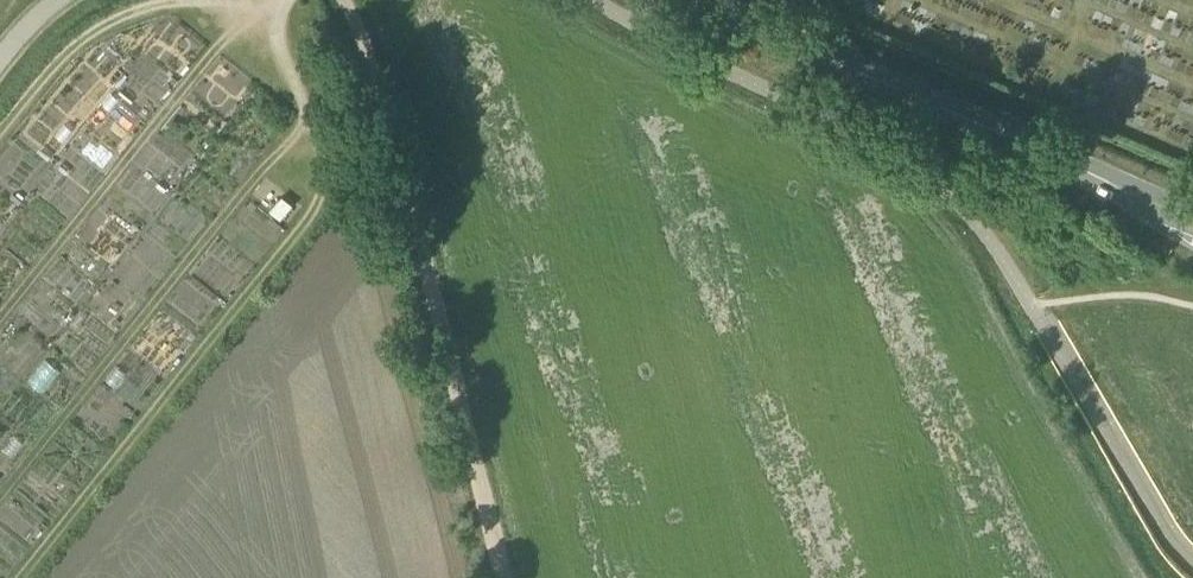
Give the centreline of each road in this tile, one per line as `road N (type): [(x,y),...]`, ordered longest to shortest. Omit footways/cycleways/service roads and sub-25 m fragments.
road 1 (track): [(504,577),(412,191),(345,0)]
road 2 (tertiary): [(1192,224),(709,0)]

